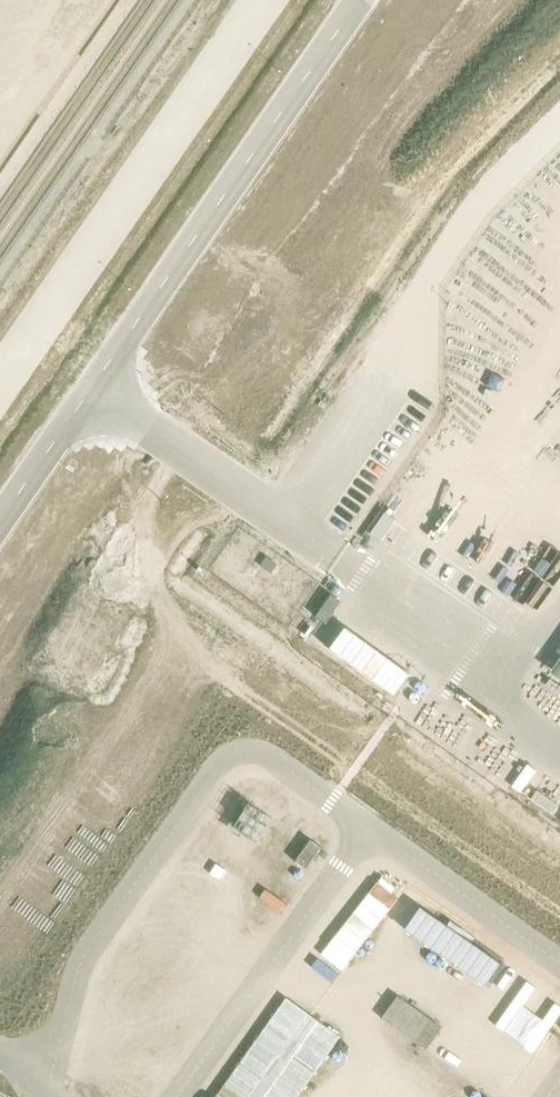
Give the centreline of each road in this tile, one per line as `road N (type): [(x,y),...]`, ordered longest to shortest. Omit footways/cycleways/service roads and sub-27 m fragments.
road 1 (unclassified): [(0,519),(359,0)]

